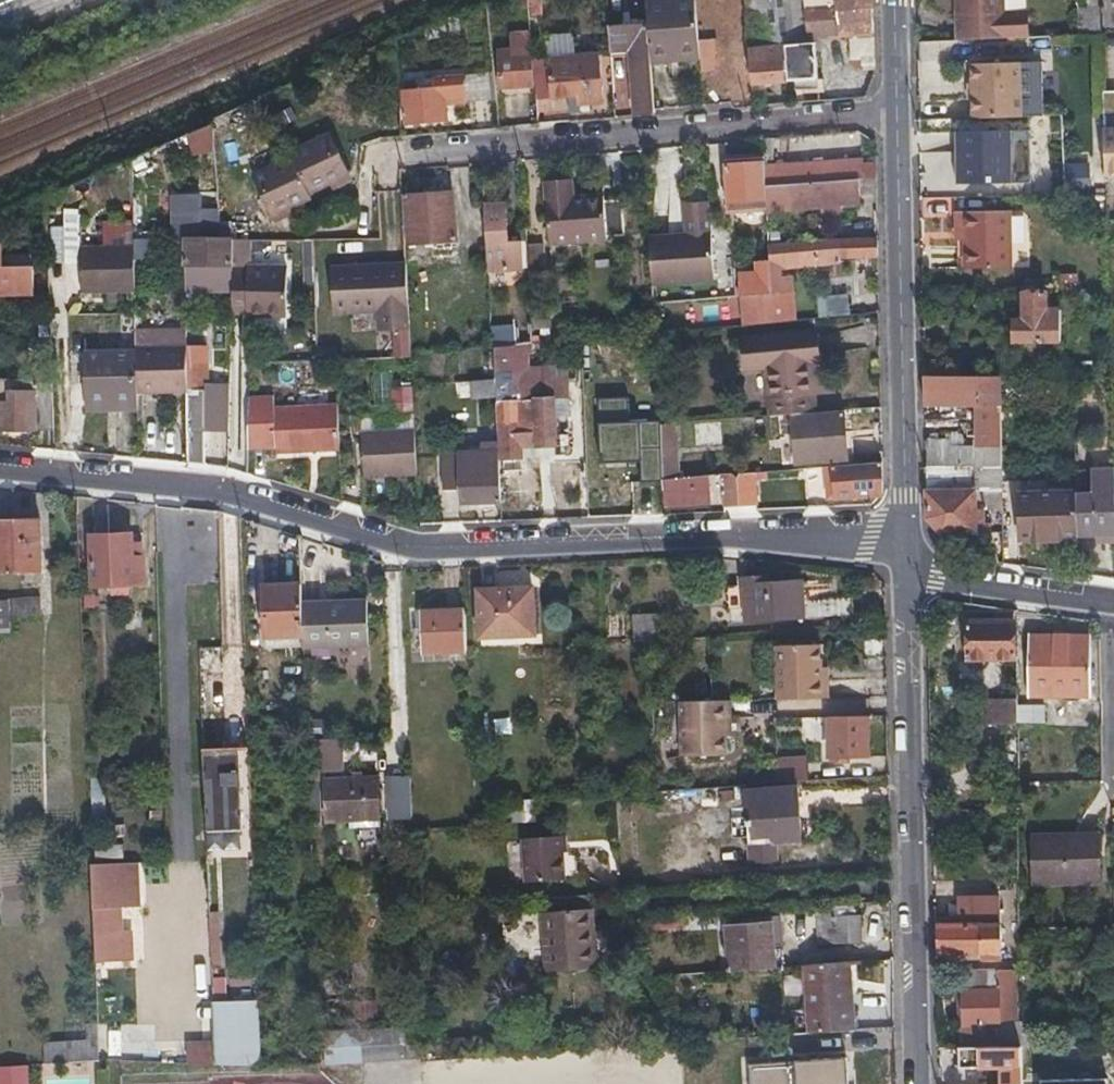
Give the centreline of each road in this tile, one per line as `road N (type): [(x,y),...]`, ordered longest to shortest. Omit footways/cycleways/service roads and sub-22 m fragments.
road 1 (residential): [(907,560),(862,543),(414,548),(252,494),(0,468)]
road 2 (residential): [(907,560),(921,1083)]
road 3 (residential): [(408,153),(900,111)]
road 4 (residential): [(900,111),(907,560)]
road 5 (residential): [(907,560),(942,579),(1113,602)]

